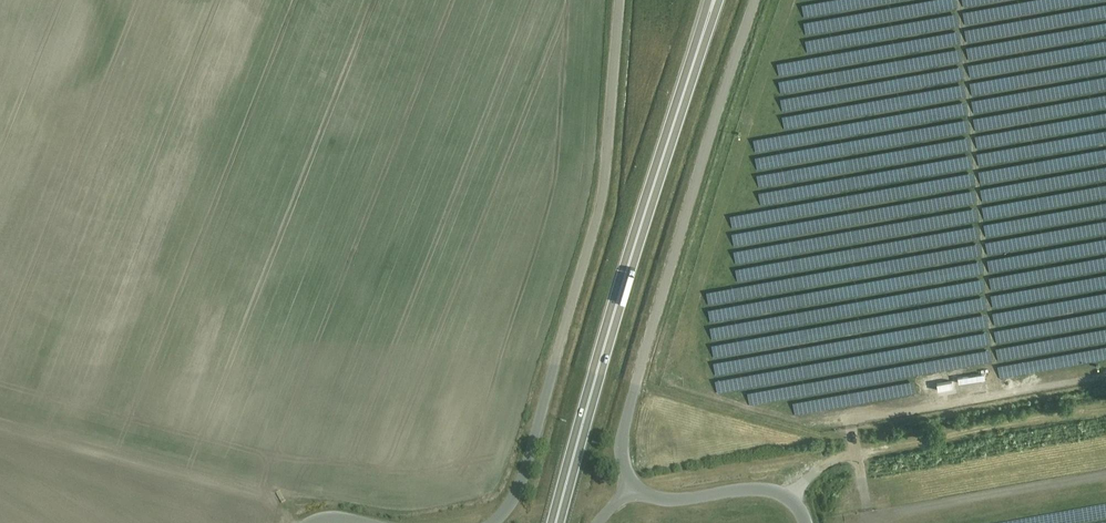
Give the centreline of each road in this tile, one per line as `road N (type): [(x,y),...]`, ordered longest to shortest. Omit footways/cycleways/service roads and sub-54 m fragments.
road 1 (trunk): [(556,522),(714,0)]
road 2 (unclassified): [(619,0),(601,201),(521,484),(492,522)]
road 3 (unclassified): [(628,488),(623,431),(756,0)]
road 4 (track): [(790,499),(833,458),(1105,408)]
road 5 (track): [(290,522),(276,502),(0,427)]
road 6 (unclassified): [(805,522),(790,499),(771,489),(669,500),(628,488)]

